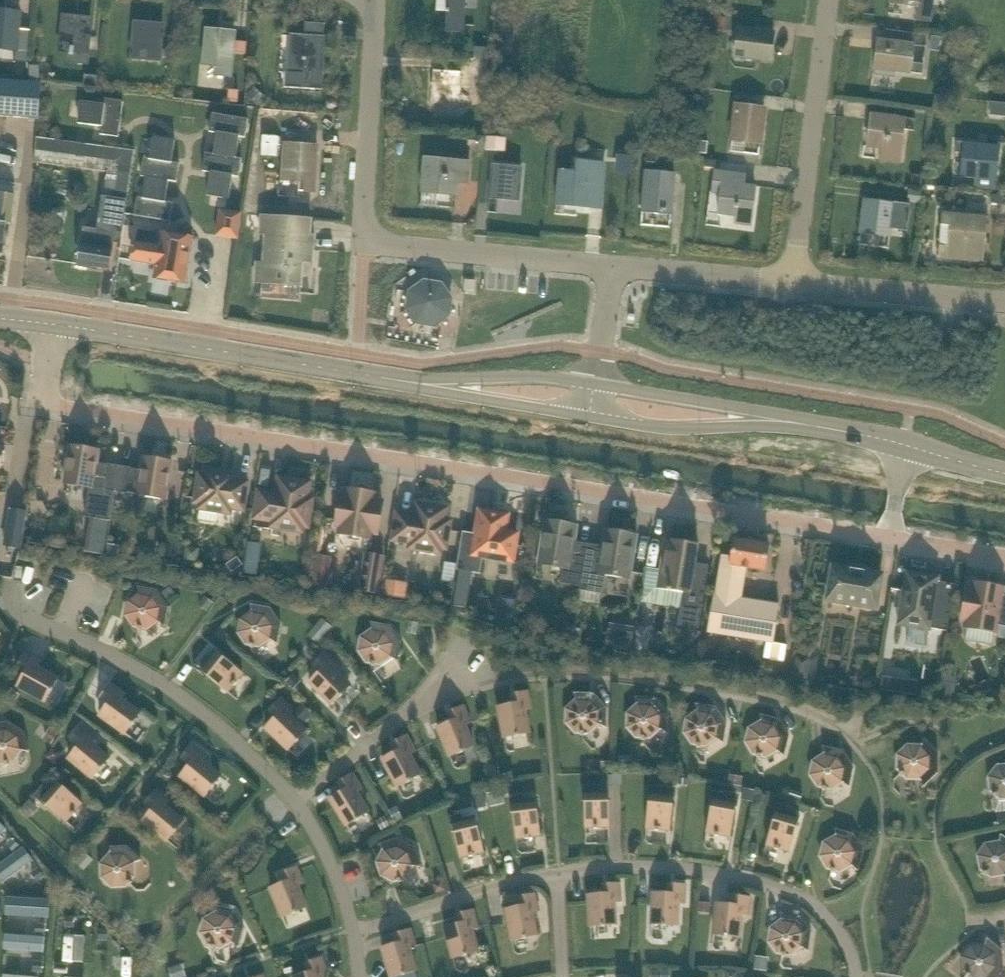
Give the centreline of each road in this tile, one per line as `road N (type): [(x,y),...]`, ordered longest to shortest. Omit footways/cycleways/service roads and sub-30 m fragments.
road 1 (residential): [(50,327),(42,405),(886,538)]
road 2 (residential): [(608,265),(363,246),(369,0)]
road 3 (tertiary): [(374,376),(50,327)]
road 4 (residential): [(794,280),(829,0)]
road 5 (tertiary): [(589,417),(661,428),(844,431)]
road 6 (tertiary): [(844,431),(594,383)]
road 7 (tertiary): [(594,383),(374,376)]
road 8 (tertiary): [(374,376),(589,417)]
road 9 (residential): [(1004,304),(794,280)]
road 10 (residential): [(794,280),(608,265)]
road 11 (residential): [(886,538),(1004,558)]

